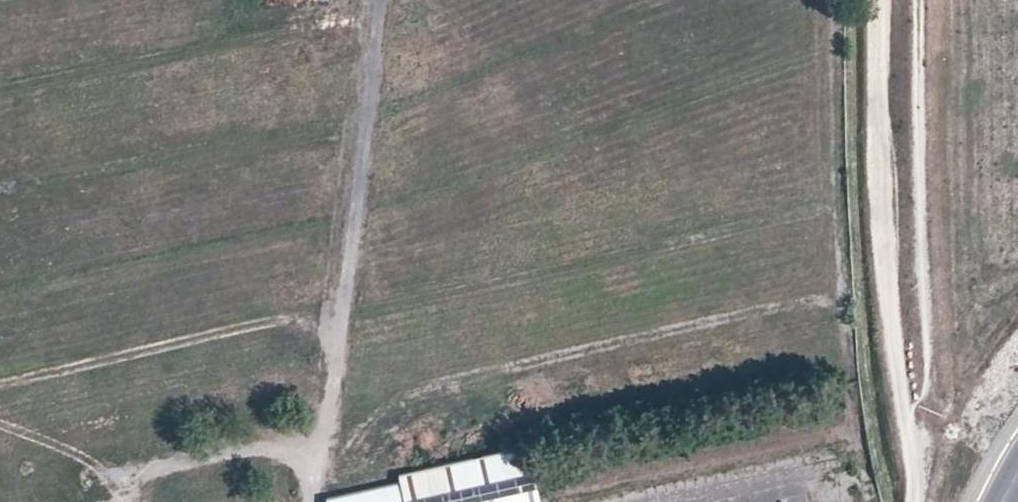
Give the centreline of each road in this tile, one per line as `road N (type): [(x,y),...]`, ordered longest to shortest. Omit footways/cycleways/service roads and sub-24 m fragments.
road 1 (track): [(0,382),(281,319),(340,335)]

